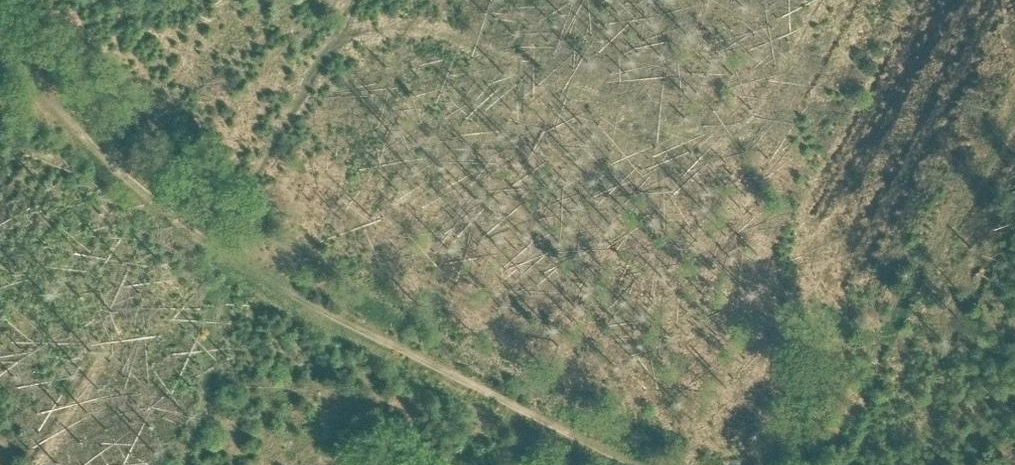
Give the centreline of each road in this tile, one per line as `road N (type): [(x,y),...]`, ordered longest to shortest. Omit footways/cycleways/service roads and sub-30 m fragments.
road 1 (track): [(222,254),(631,464)]
road 2 (track): [(0,54),(193,237),(222,254)]
road 3 (track): [(222,254),(221,241),(331,46)]

